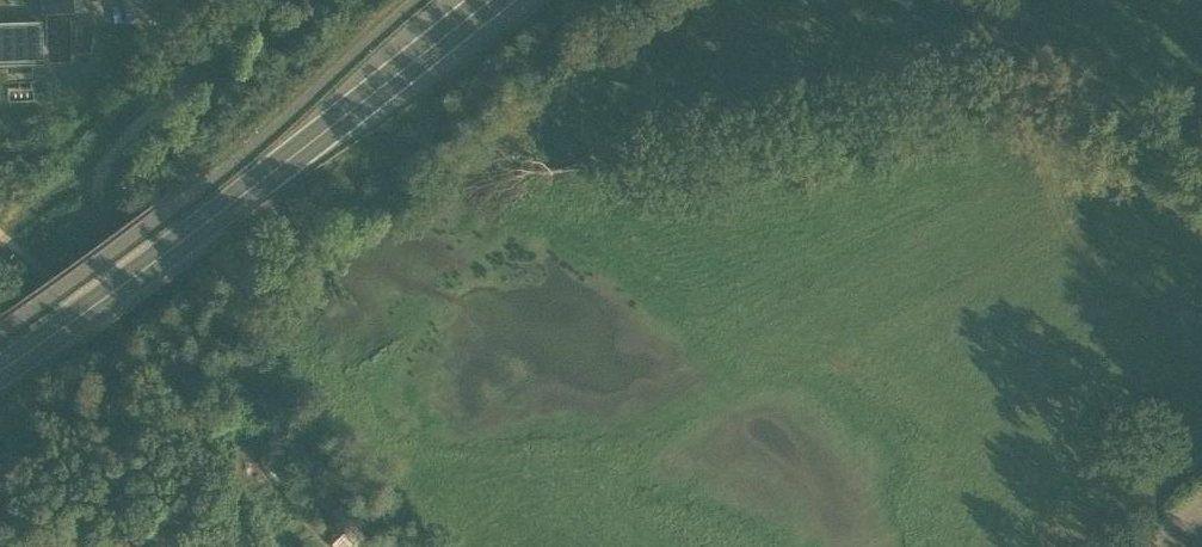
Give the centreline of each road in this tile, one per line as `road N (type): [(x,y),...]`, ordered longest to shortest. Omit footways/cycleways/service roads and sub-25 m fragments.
road 1 (secondary): [(492,0),(198,231),(0,373)]
road 2 (track): [(255,546),(192,396),(0,241)]

